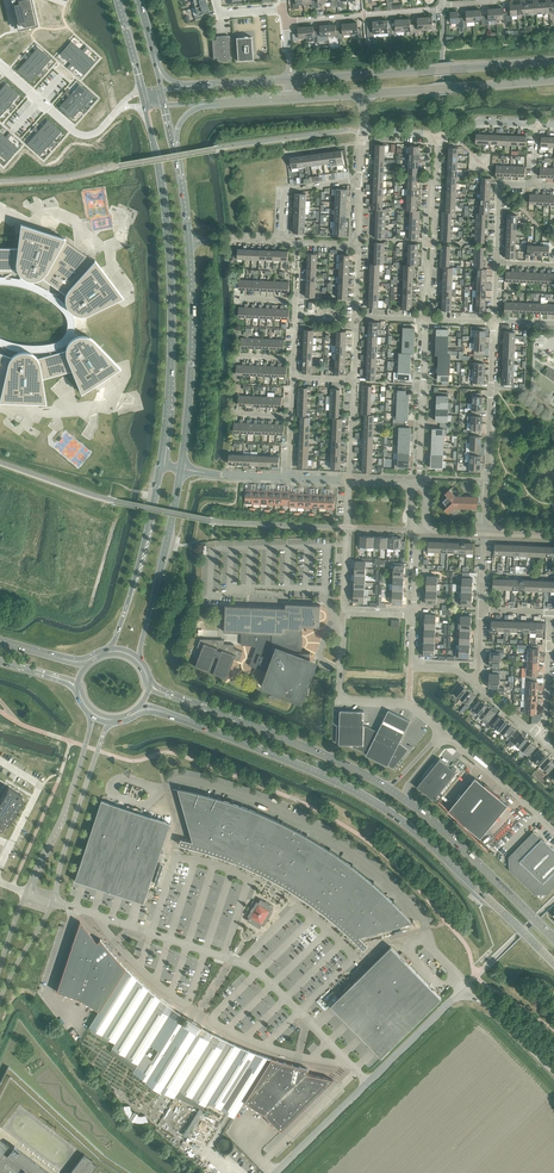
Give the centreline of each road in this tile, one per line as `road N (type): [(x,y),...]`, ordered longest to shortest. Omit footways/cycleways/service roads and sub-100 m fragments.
road 1 (secondary): [(164,713),(321,776),(390,813),(553,965)]
road 2 (secondary): [(145,106),(171,288),(162,466)]
road 3 (unclassified): [(423,940),(424,922),(399,893),(316,829),(188,780),(152,790)]
road 4 (secondary): [(553,61),(292,79)]
road 5 (secondary): [(387,787),(286,736),(174,696)]
road 6 (secondary): [(181,470),(192,331),(189,241)]
road 7 (residential): [(484,534),(493,322)]
road 8 (residential): [(258,973),(214,1014),(218,1027),(264,1047),(347,1062)]
road 9 (residential): [(413,615),(345,613),(349,480)]
road 10 (secondary): [(553,936),(407,801)]
road 11 (secondary): [(138,658),(181,470)]
road 12 (secondary): [(364,93),(553,80)]
road 13 (secondary): [(162,466),(110,648)]
road 14 (unclassified): [(53,901),(110,722)]
road 15 (unclassified): [(92,717),(28,892)]
road 16 (residential): [(430,319),(437,135)]
road 17 (residential): [(430,135),(423,319)]
road 18 (unclassified): [(441,731),(409,704),(344,700),(341,626)]
road 19 (residential): [(104,918),(134,963),(185,1005),(206,951)]
road 20 (residential): [(419,482),(426,319)]
road 21 (residential): [(122,106),(98,132),(80,134),(0,65)]
road 22 (residential): [(285,22),(442,7)]
road 23 (unclassified): [(553,830),(449,737)]
road 24 (tertiary): [(368,1083),(467,985)]
road 25 (tertiary): [(275,1172),(368,1083)]
road 26 (residential): [(282,240),(283,191),(361,179)]
road 27 (residential): [(347,1062),(258,973)]
road 28 (tertiary): [(467,985),(553,1072)]

